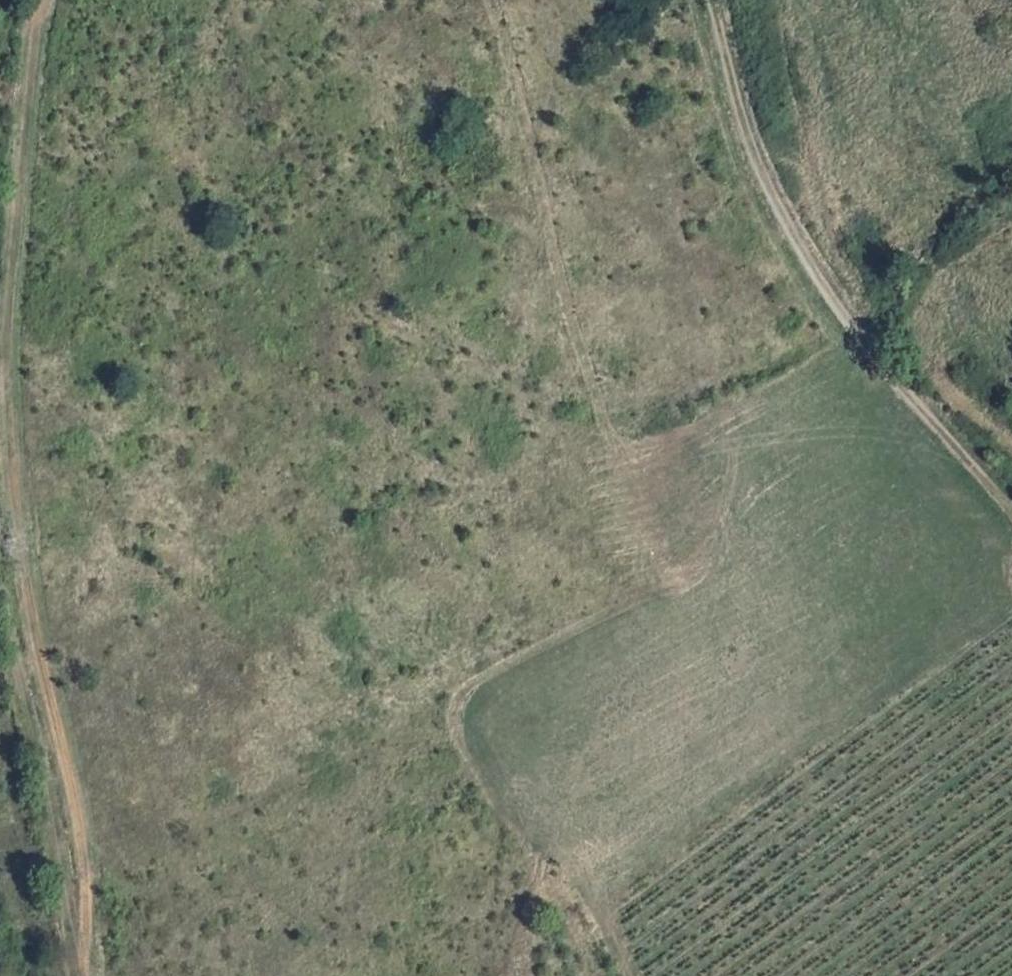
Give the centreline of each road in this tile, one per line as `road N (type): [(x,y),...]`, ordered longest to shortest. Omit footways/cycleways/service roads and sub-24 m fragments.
road 1 (track): [(37,0),(12,222),(5,427),(89,975)]
road 2 (track): [(1011,507),(831,295),(747,135),(712,0)]

